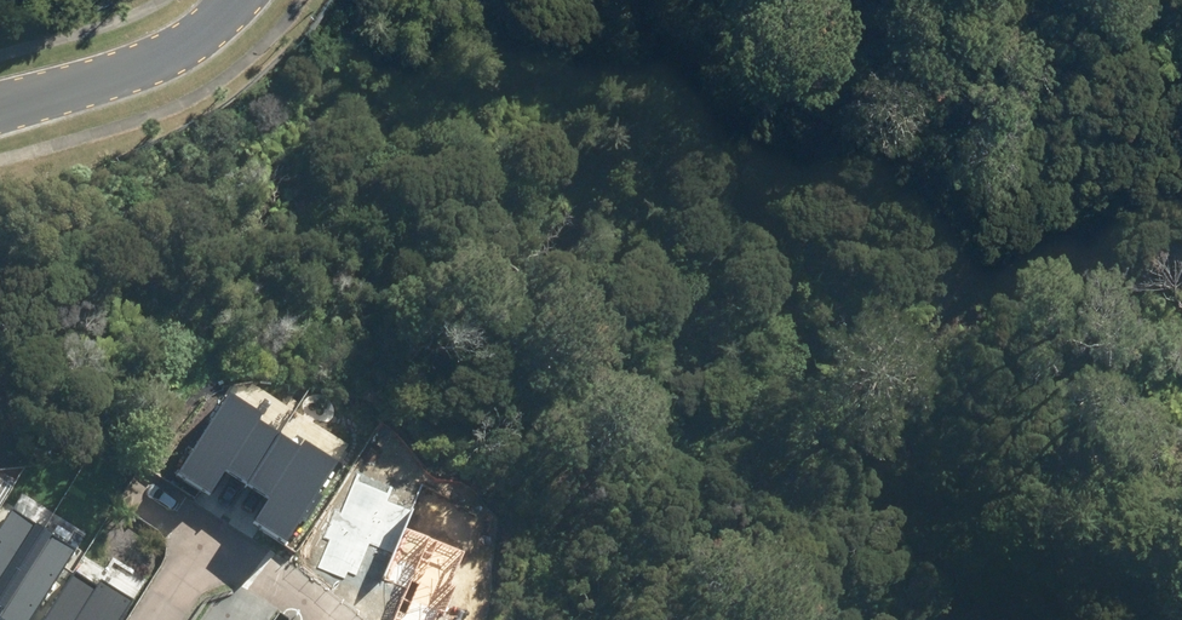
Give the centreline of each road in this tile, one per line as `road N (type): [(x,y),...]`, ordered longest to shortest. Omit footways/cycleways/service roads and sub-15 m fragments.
road 1 (track): [(954,619),(942,588),(967,501),(1032,352),(1006,274),(927,128),(816,56),(770,0)]
road 2 (track): [(586,0),(615,80),(613,254),(548,376),(435,411)]
road 3 (residential): [(235,0),(173,50),(0,108)]
road 4 (residential): [(211,545),(315,619)]

